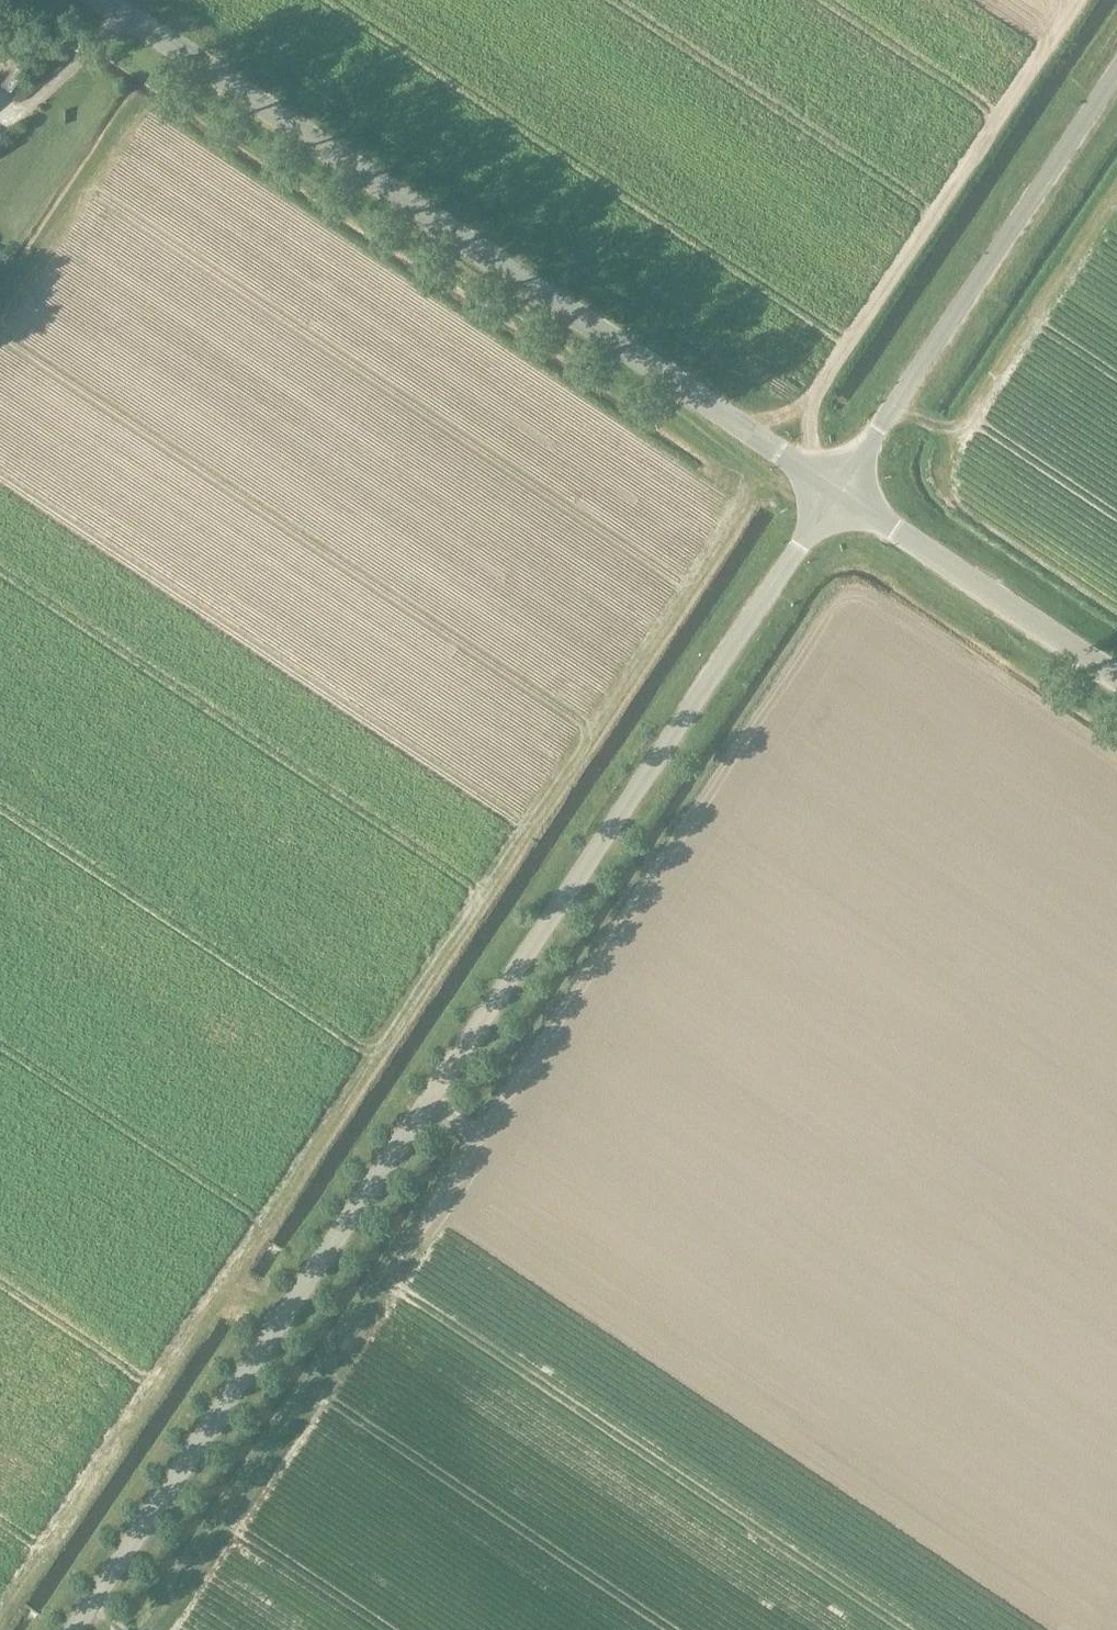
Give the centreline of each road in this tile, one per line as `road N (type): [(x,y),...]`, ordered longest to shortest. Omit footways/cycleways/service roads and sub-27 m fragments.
road 1 (unclassified): [(74,1629),(838,490)]
road 2 (secondary): [(838,490),(103,0)]
road 3 (tertiary): [(838,490),(1116,71)]
road 4 (secondary): [(1116,679),(838,490)]

